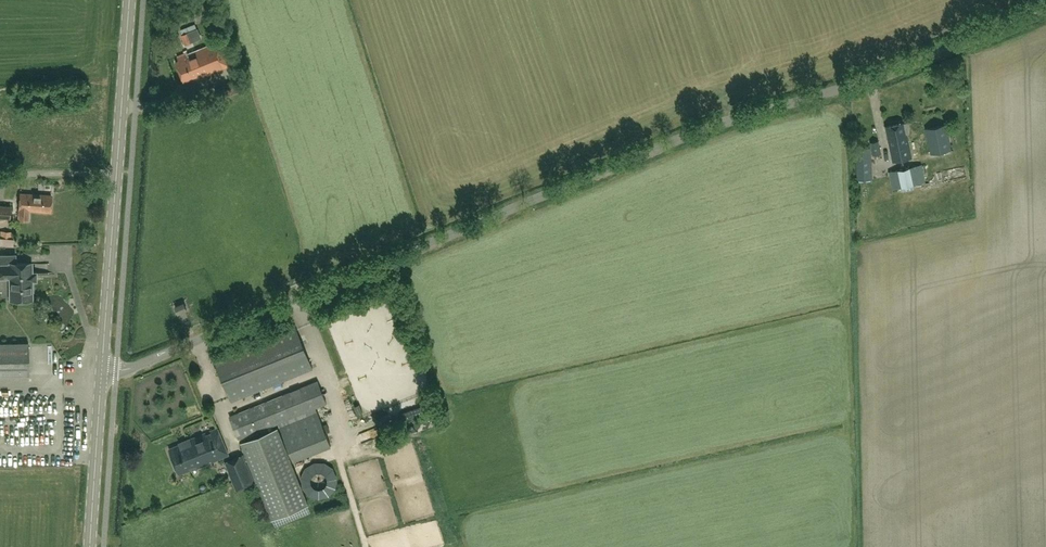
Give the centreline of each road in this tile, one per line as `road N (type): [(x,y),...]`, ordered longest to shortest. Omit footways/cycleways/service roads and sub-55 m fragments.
road 1 (residential): [(104,370),(133,370),(700,132),(829,93),(1045,4)]
road 2 (tertiary): [(104,370),(130,0)]
road 3 (tertiary): [(91,546),(104,370)]

